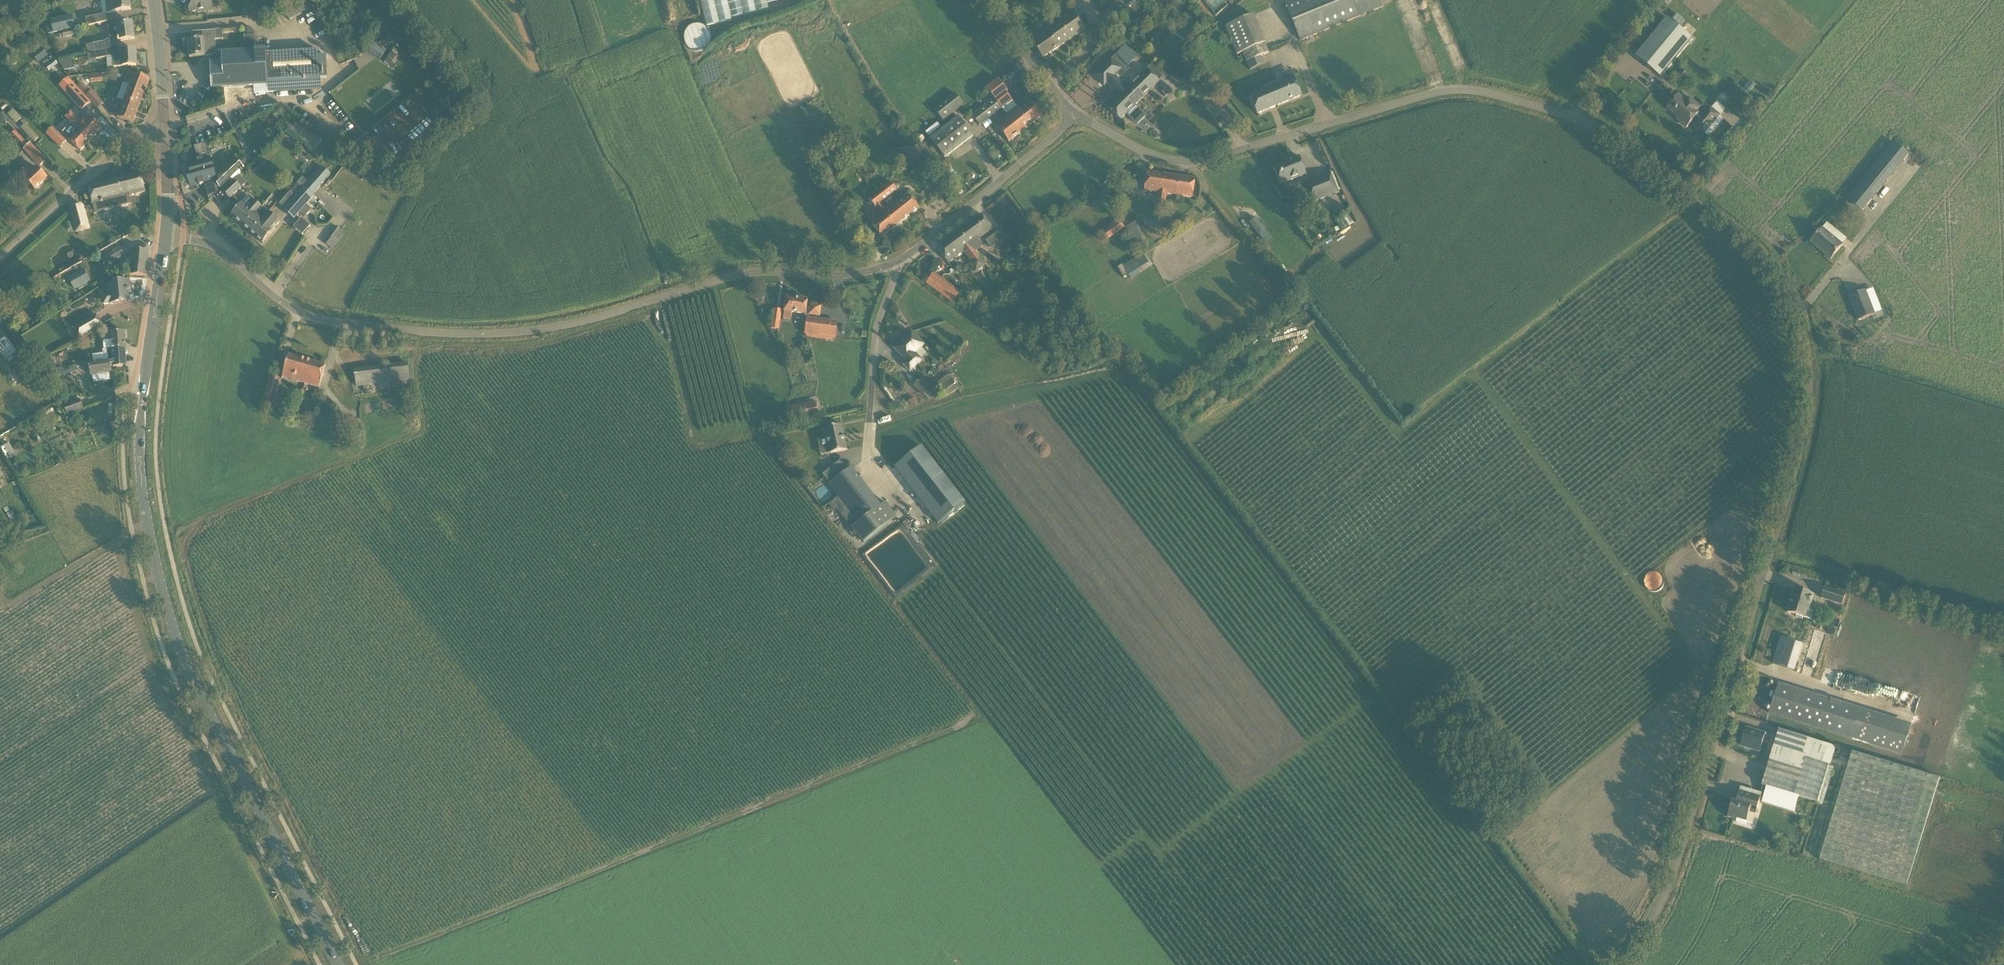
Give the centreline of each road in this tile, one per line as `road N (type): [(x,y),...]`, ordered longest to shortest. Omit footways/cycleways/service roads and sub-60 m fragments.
road 1 (unclassified): [(1615,964),(1652,930),(1680,876),(1804,464),(1817,384),(1790,284),(1670,177),(1590,124),(1519,96),(1434,96),(1223,154),(1139,146),(1077,115)]
road 2 (unclassified): [(166,238),(215,246),(310,317),(431,332),(534,330),(734,274),(882,268),(918,248),(1077,115)]
road 3 (tertiary): [(340,964),(188,667),(151,542),(140,449),(166,238)]
road 4 (unclassified): [(0,255),(134,138),(164,134)]
road 5 (unclassified): [(1077,115),(989,0)]
road 6 (tertiary): [(164,134),(154,0)]

